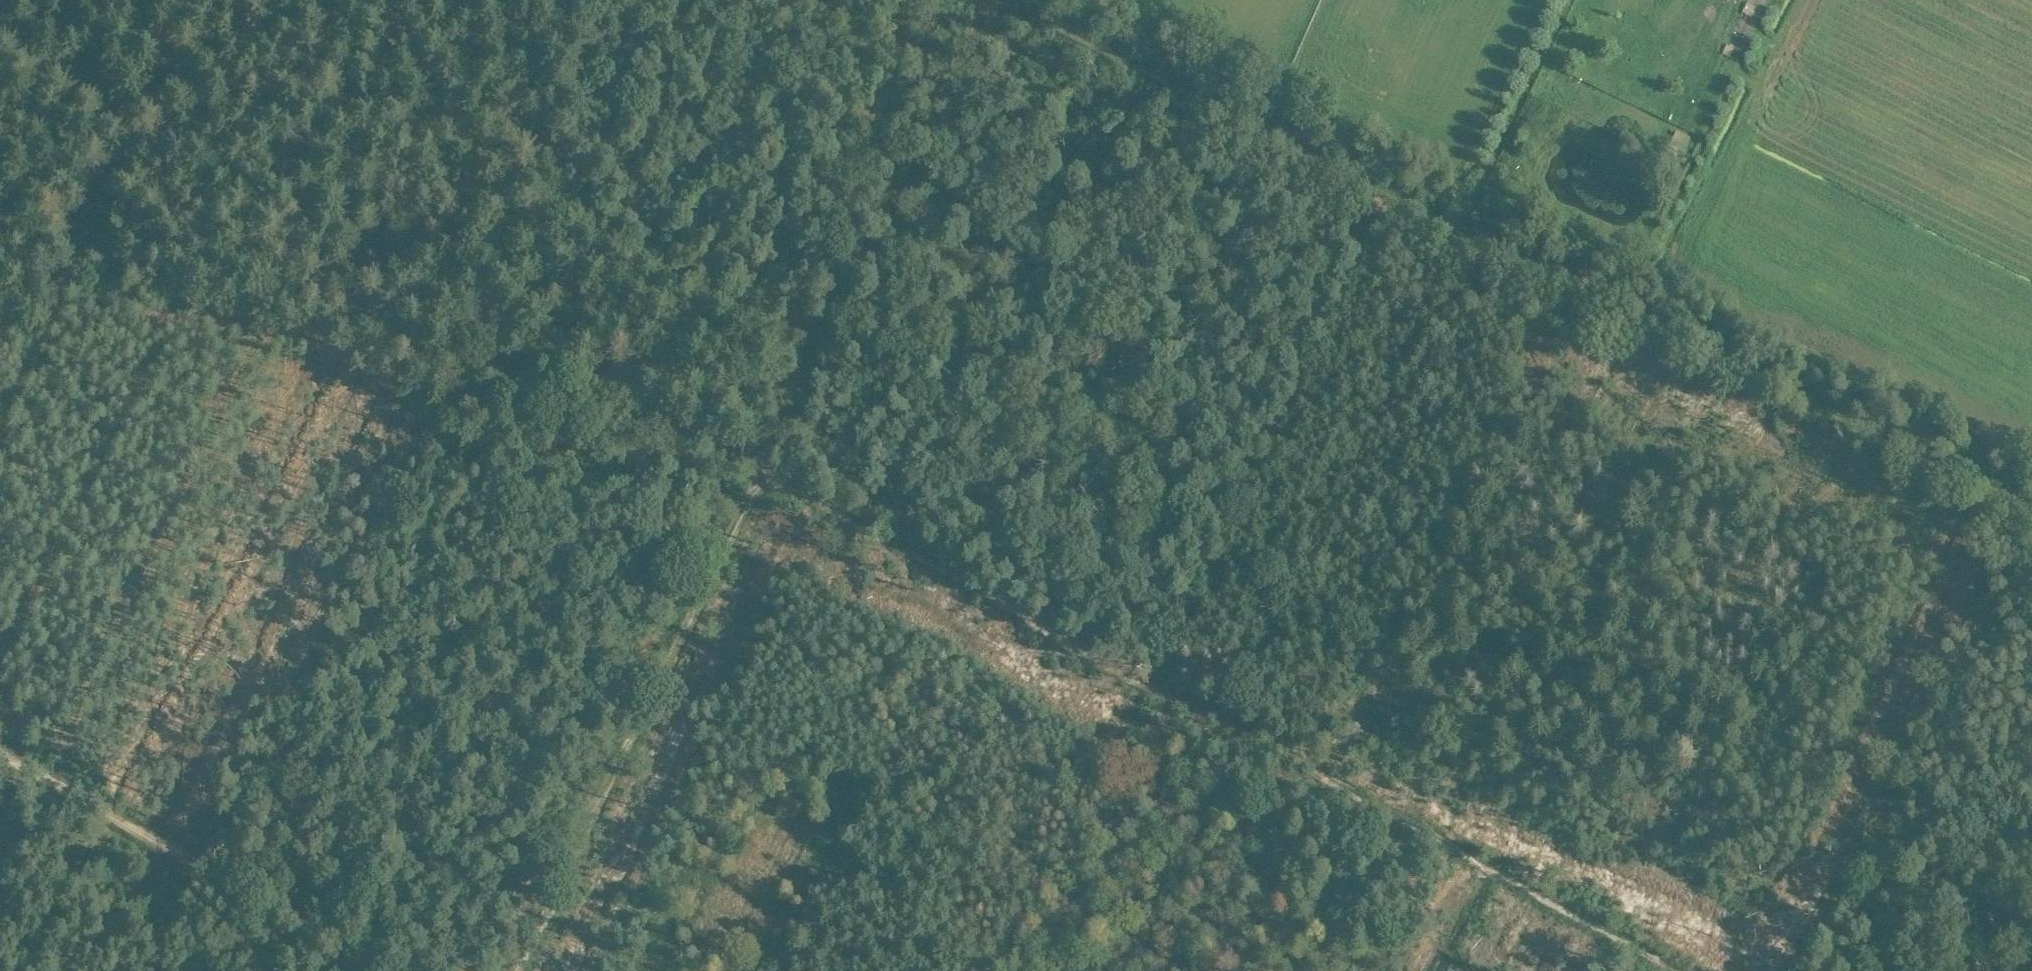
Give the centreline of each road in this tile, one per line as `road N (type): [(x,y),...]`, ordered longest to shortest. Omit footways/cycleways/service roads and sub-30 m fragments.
road 1 (track): [(515,970),(984,0)]
road 2 (track): [(2031,510),(1294,140)]
road 3 (track): [(1010,0),(1294,140)]

